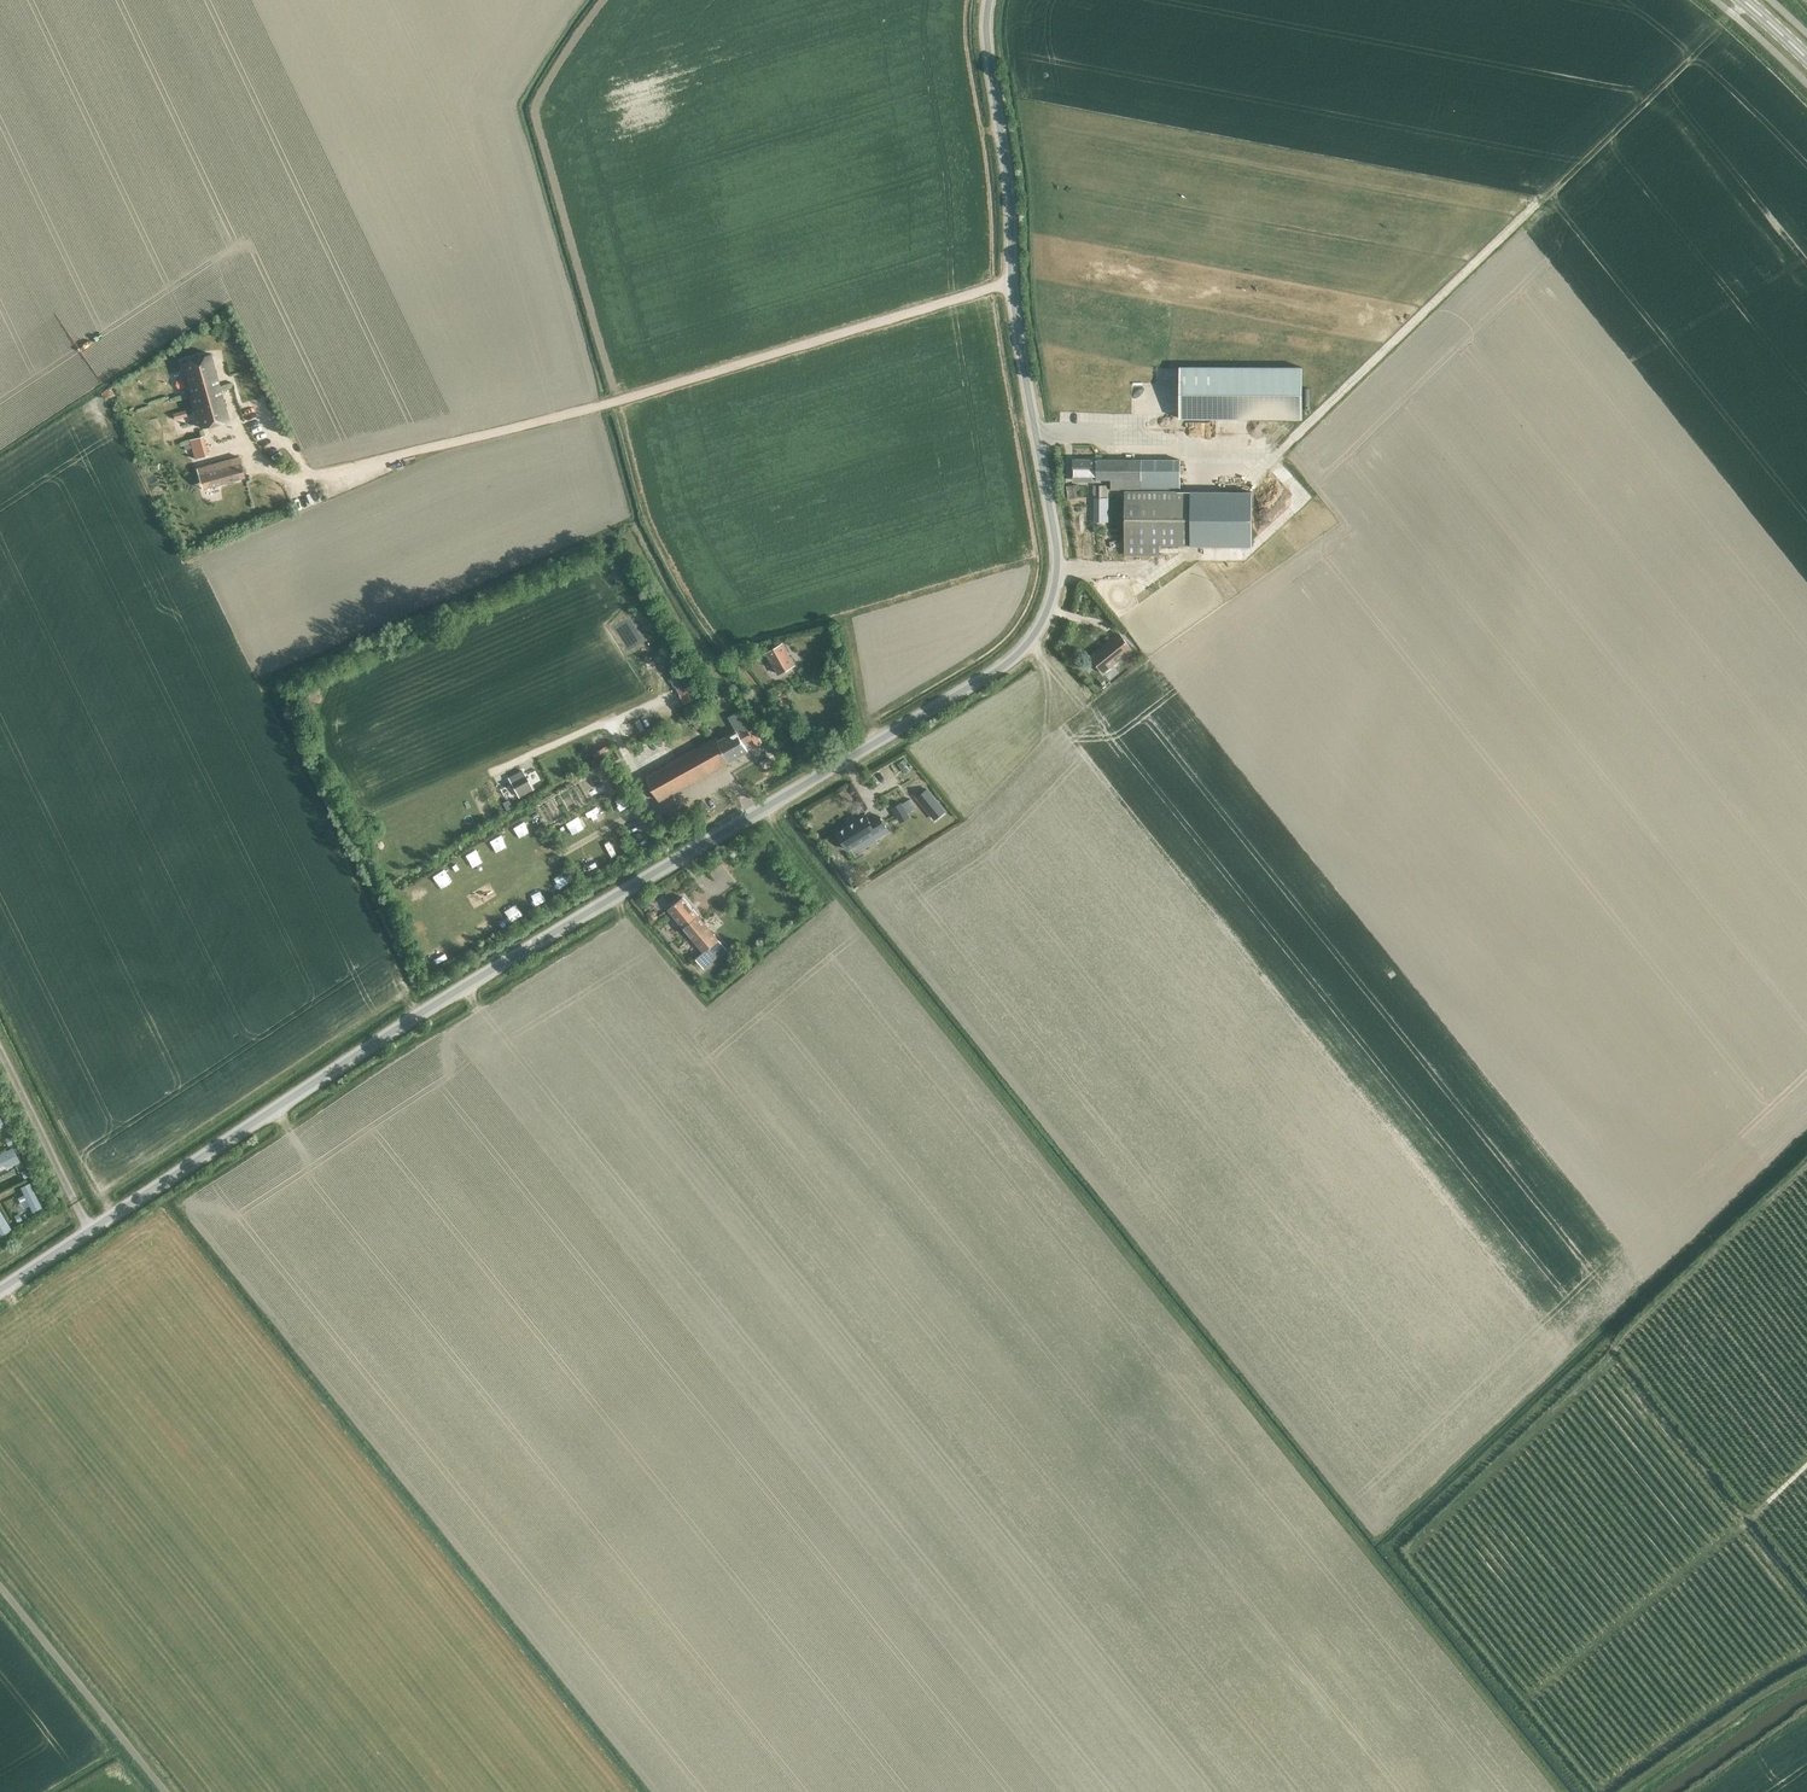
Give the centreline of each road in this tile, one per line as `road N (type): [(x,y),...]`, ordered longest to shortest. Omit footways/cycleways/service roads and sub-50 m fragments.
road 1 (unclassified): [(0,1290),(467,985),(973,684),(1036,633),(1052,600),(1057,558),(1011,284),(989,0)]

